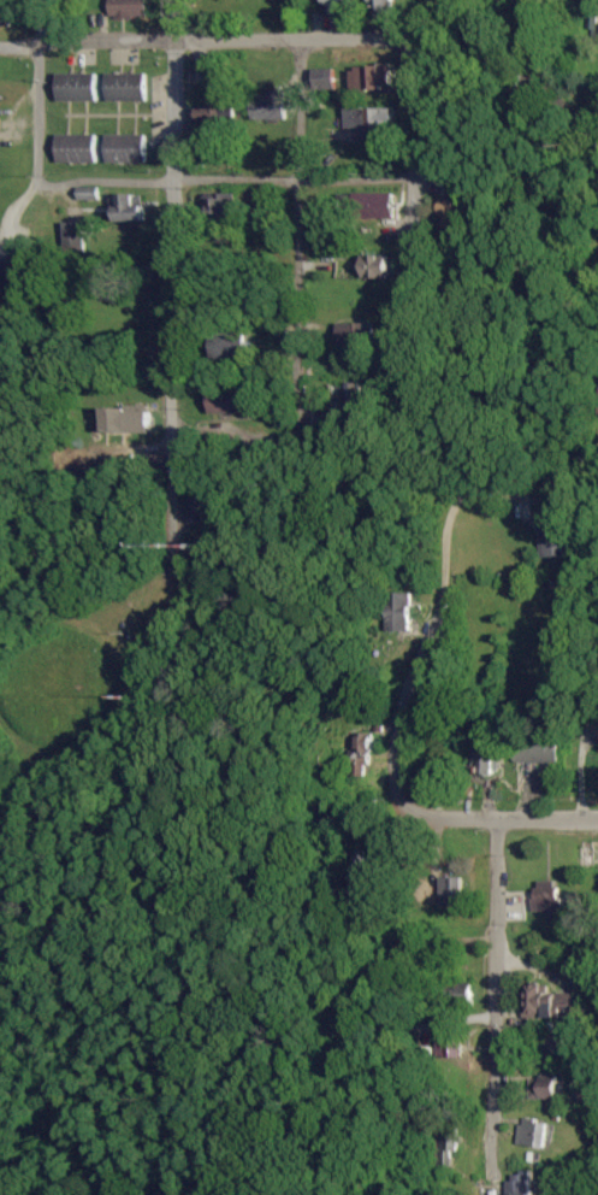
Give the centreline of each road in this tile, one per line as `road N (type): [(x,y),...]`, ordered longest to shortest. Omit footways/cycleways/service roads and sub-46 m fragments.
road 1 (residential): [(168,429),(171,0)]
road 2 (residential): [(0,45),(410,39)]
road 3 (residential): [(426,816),(399,802),(396,784),(407,705),(444,607),(450,506),(479,481)]
road 4 (residential): [(487,1132),(496,814)]
road 5 (residential): [(420,305),(410,39)]
road 6 (residential): [(426,816),(597,814)]

